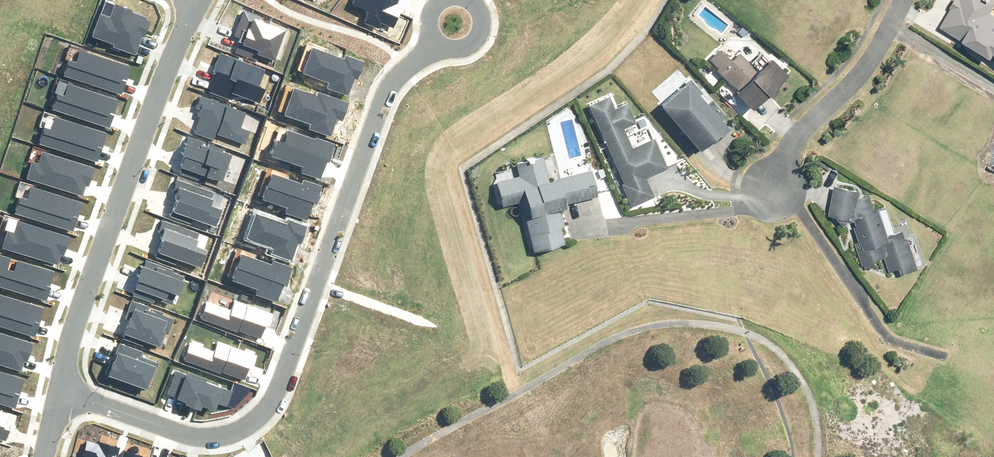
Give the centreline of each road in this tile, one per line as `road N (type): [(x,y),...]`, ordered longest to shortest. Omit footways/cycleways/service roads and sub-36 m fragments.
road 1 (residential): [(63,398),(199,441),(226,439),(261,420),(282,387),(381,107),(436,43)]
road 2 (residential): [(202,0),(89,294),(63,398)]
road 3 (residential): [(939,357),(886,339),(779,187)]
road 4 (residential): [(901,0),(852,79),(791,144),(779,187)]

